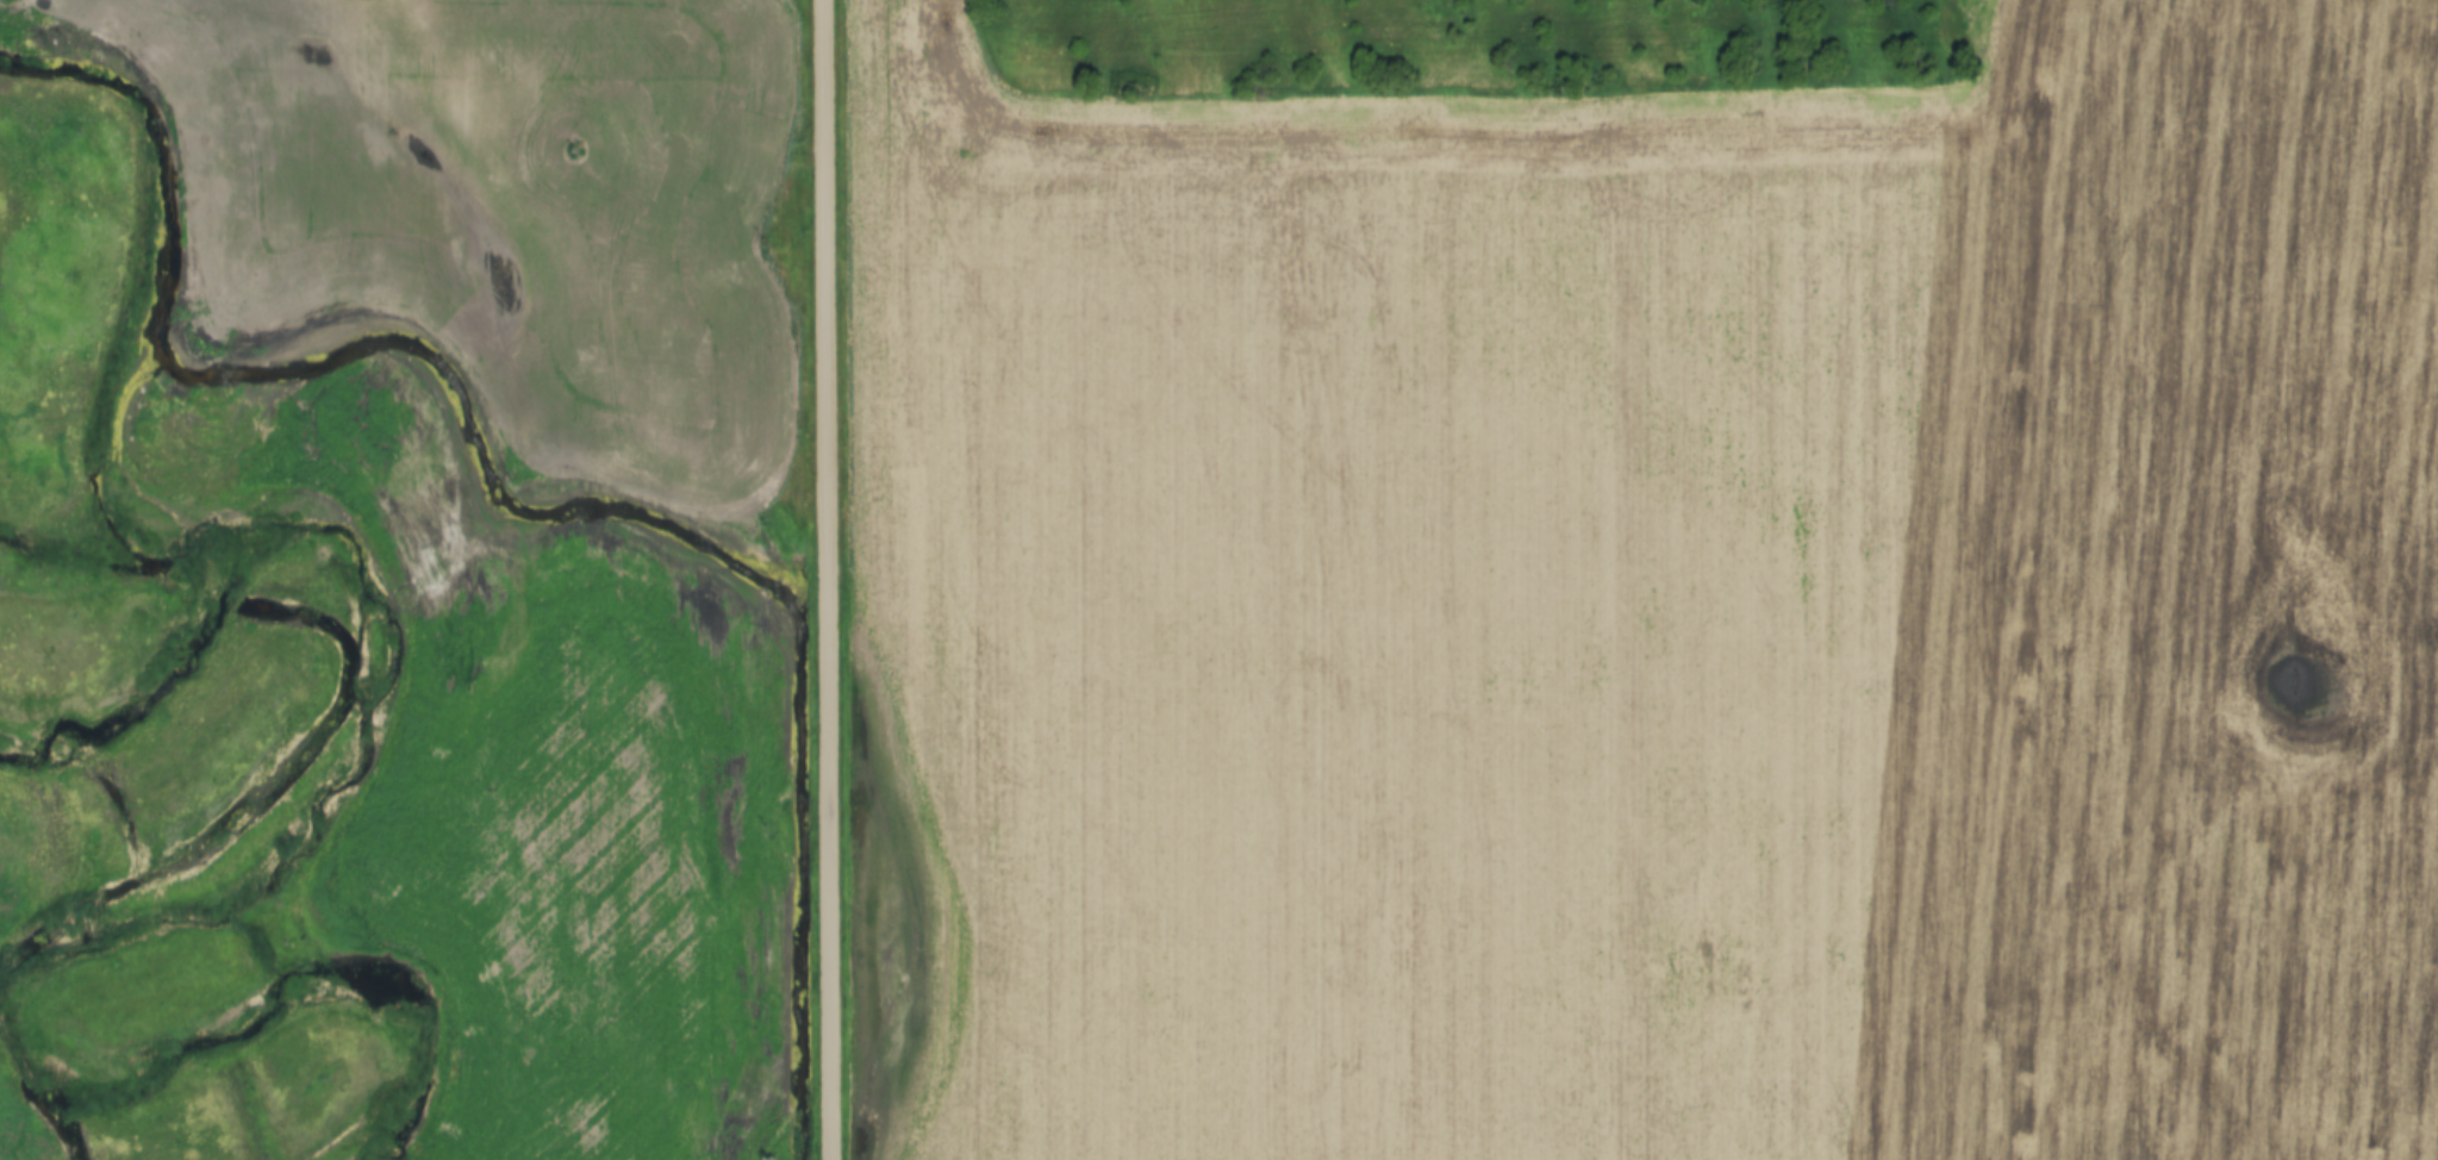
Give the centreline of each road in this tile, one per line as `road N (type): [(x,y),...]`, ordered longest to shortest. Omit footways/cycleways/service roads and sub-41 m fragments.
road 1 (residential): [(831,1159),(829,0)]

